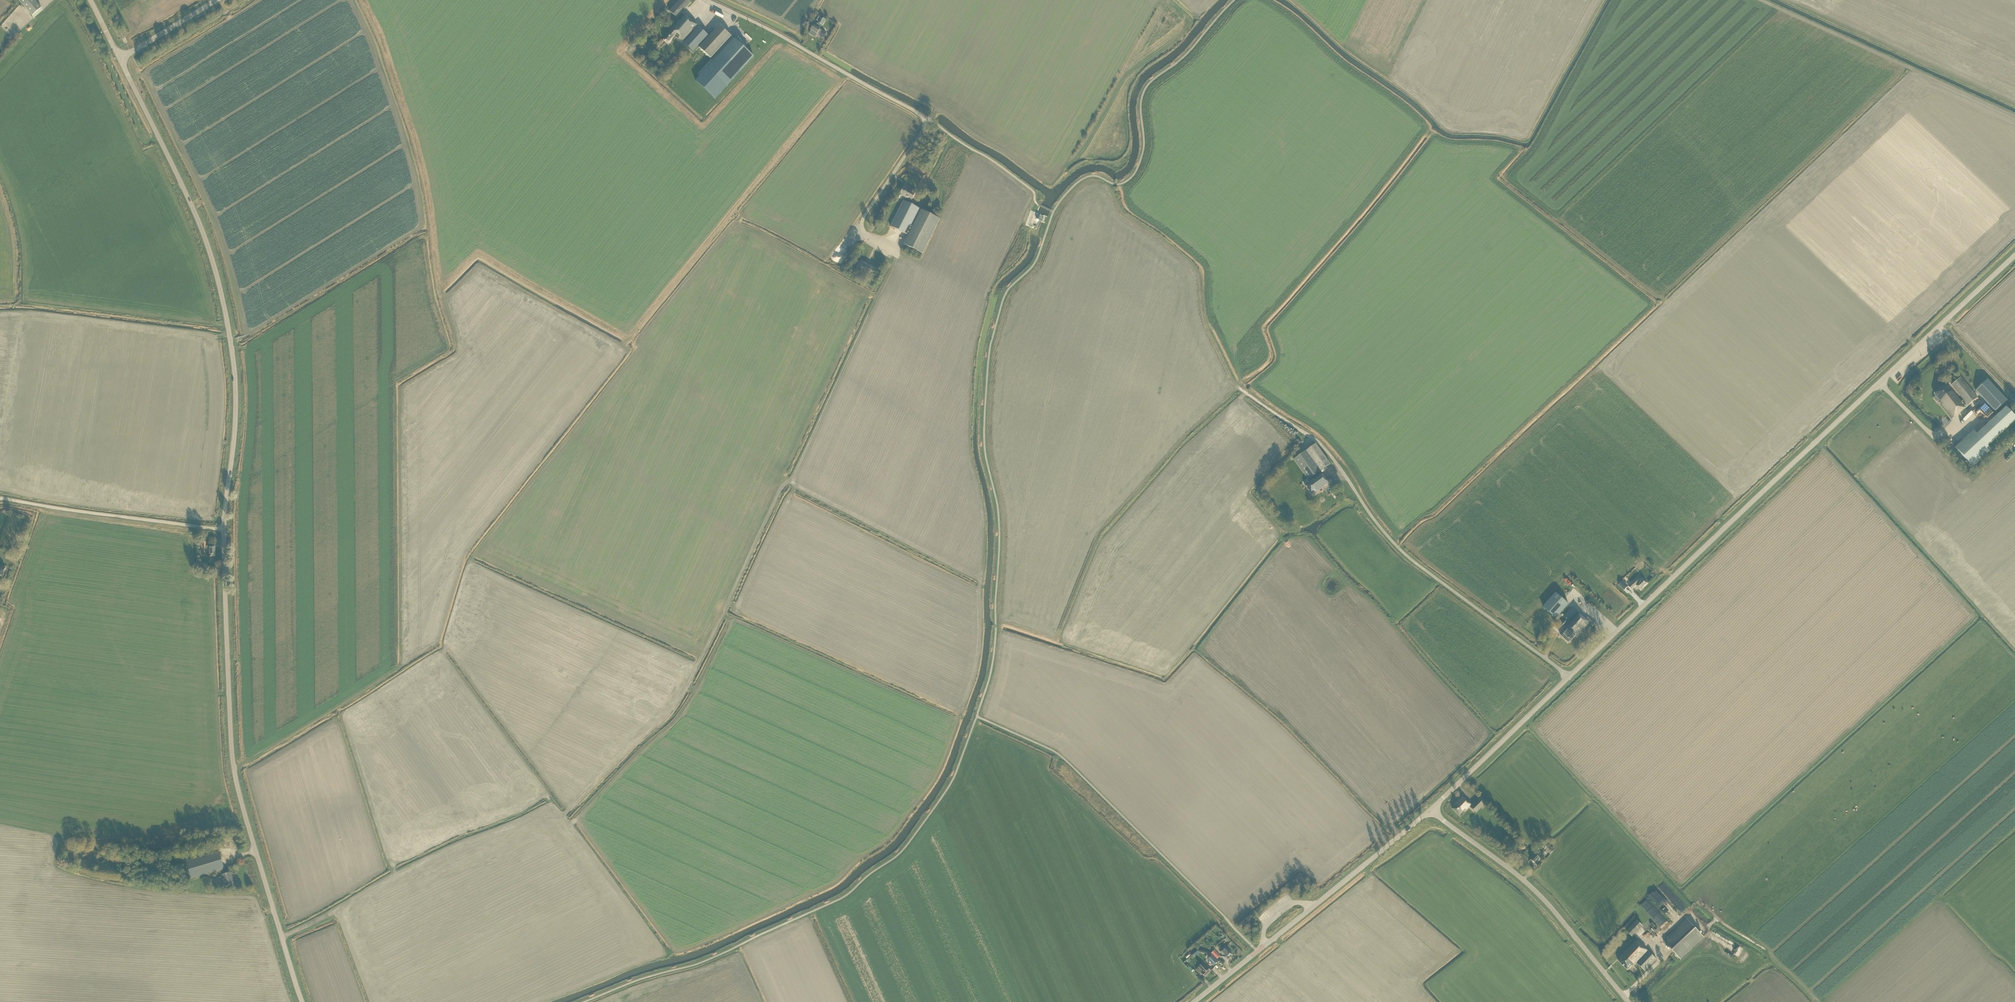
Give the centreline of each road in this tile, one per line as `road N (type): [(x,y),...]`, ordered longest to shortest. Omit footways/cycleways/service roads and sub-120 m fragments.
road 1 (tertiary): [(302,1001),(239,798),(230,734),(223,529),(235,425),(229,331),(197,221),(119,59)]
road 2 (tertiary): [(1569,677),(2014,255)]
road 3 (tertiary): [(1194,1001),(1431,810)]
road 4 (unclassified): [(1569,677),(1402,552),(1348,480)]
road 5 (tertiary): [(1628,1001),(1531,887),(1431,810)]
road 6 (unclassified): [(925,120),(705,0)]
road 7 (tertiary): [(1431,810),(1569,677)]

